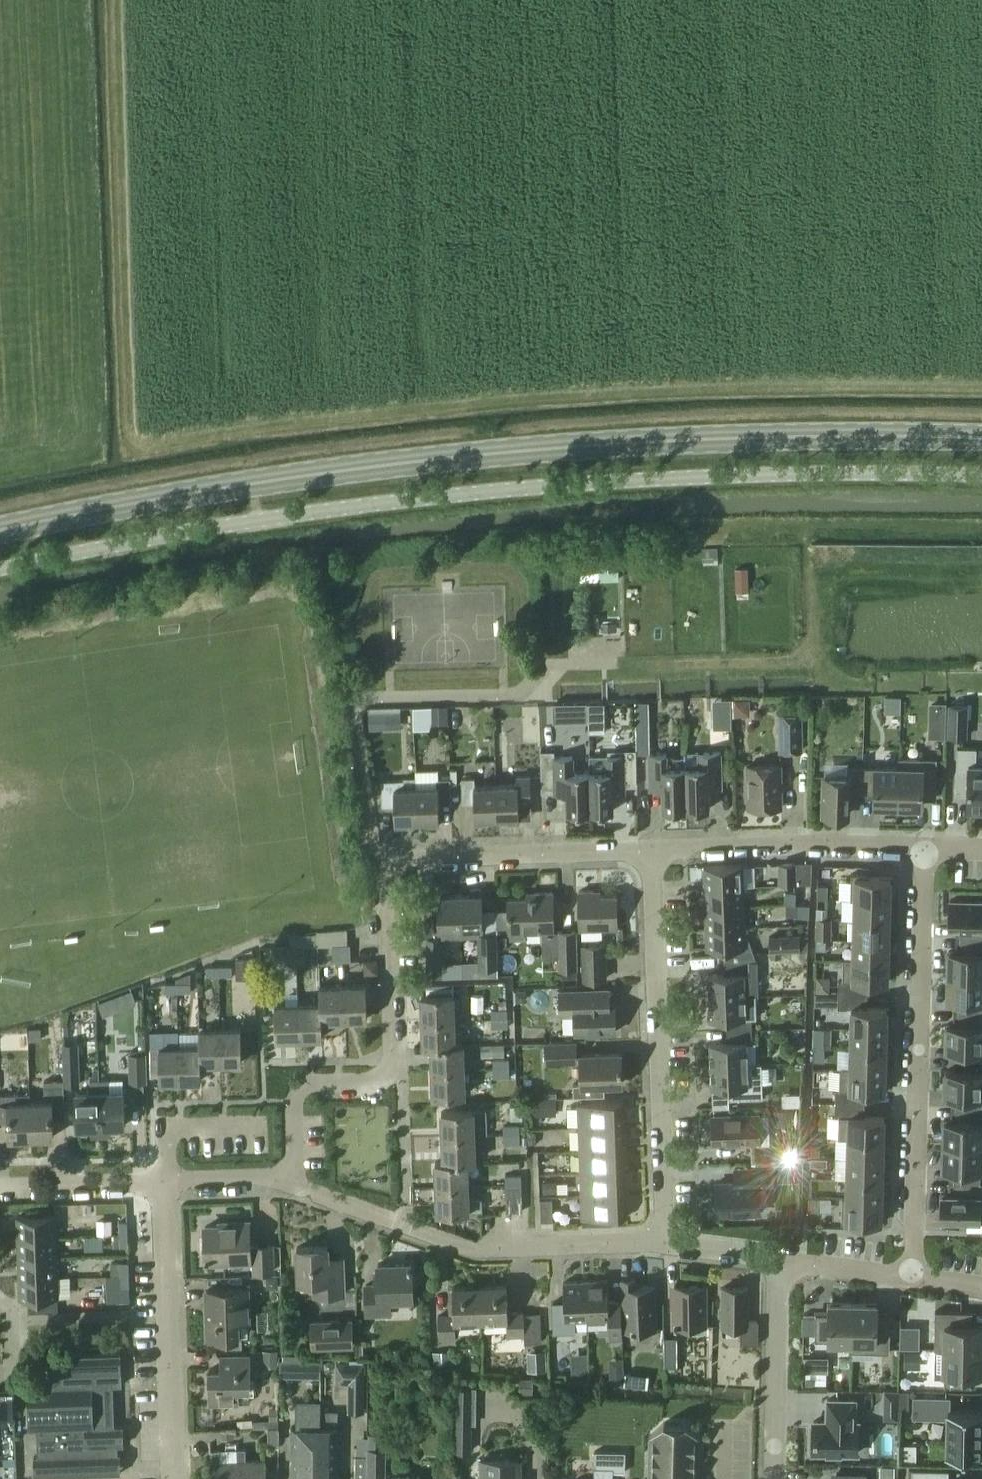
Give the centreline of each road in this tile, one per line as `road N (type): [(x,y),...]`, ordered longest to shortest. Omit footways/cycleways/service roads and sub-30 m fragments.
road 1 (secondary): [(981,437),(736,436),(352,471),(0,535)]
road 2 (unclassified): [(0,568),(267,518),(479,491),(676,478),(981,476)]
road 3 (residential): [(652,852),(386,859),(392,1066),(376,1082),(324,1082),(302,1091),(295,1184)]
road 4 (residential): [(910,1281),(927,850)]
road 5 (residential): [(666,1244),(652,852)]
road 6 (residential): [(666,1244),(466,1249),(295,1184)]
road 7 (residential): [(176,1478),(168,1183)]
road 8 (residential): [(927,850),(652,852)]
road 9 (residential): [(775,1478),(779,1265)]
road 10 (residential): [(168,1183),(0,1188)]
road 11 (residential): [(168,1183),(169,1129),(263,1125)]
road 12 (residential): [(910,1281),(779,1265)]
road 13 (residential): [(295,1184),(275,1176),(168,1183)]

